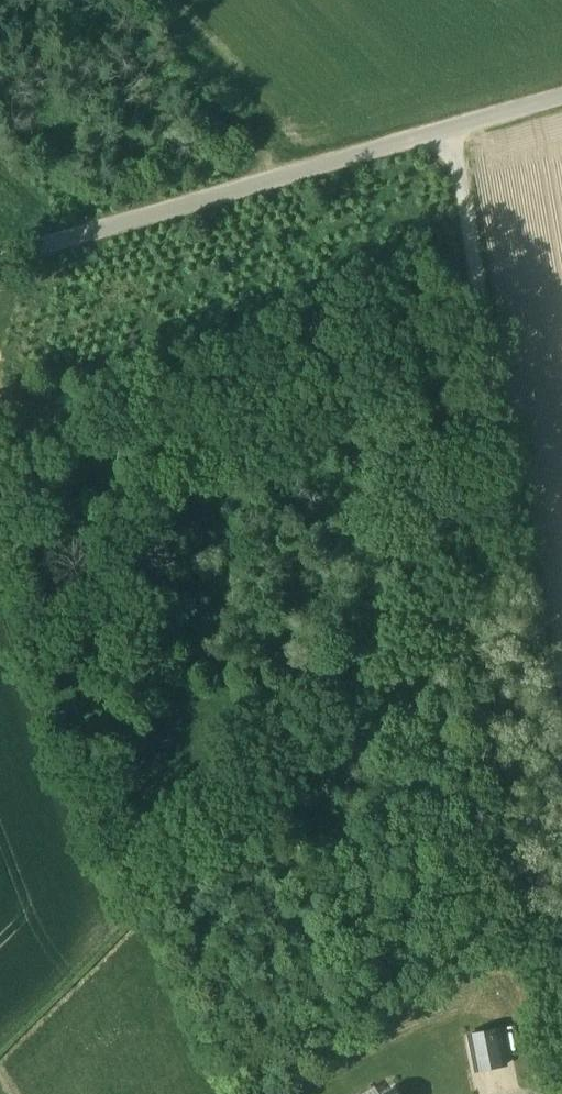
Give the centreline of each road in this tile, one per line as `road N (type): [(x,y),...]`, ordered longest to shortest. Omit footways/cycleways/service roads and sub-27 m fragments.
road 1 (track): [(448,130),(561,776)]
road 2 (unclassified): [(0,255),(561,97)]
road 3 (track): [(114,913),(516,513)]

